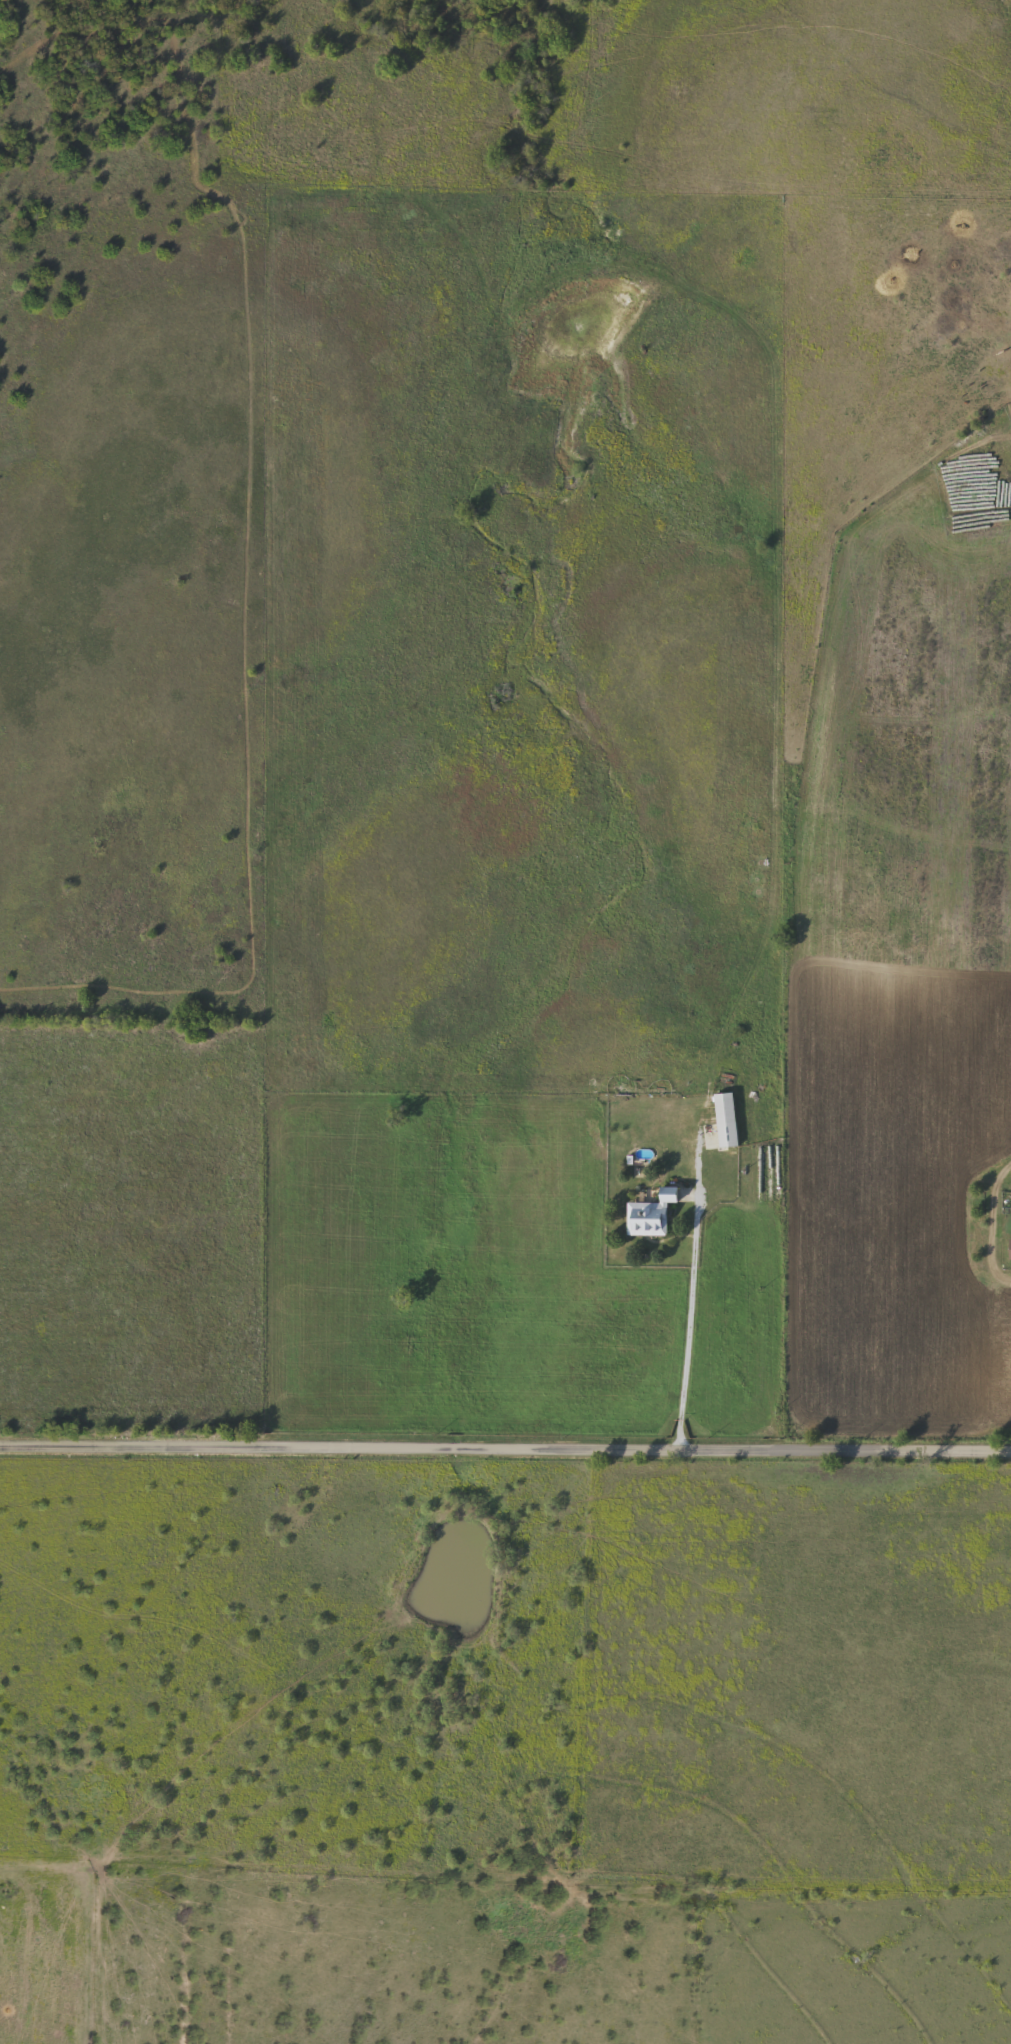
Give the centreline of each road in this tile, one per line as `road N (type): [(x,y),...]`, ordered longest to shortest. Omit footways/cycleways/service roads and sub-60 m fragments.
road 1 (residential): [(1010,1450),(0,1444)]

